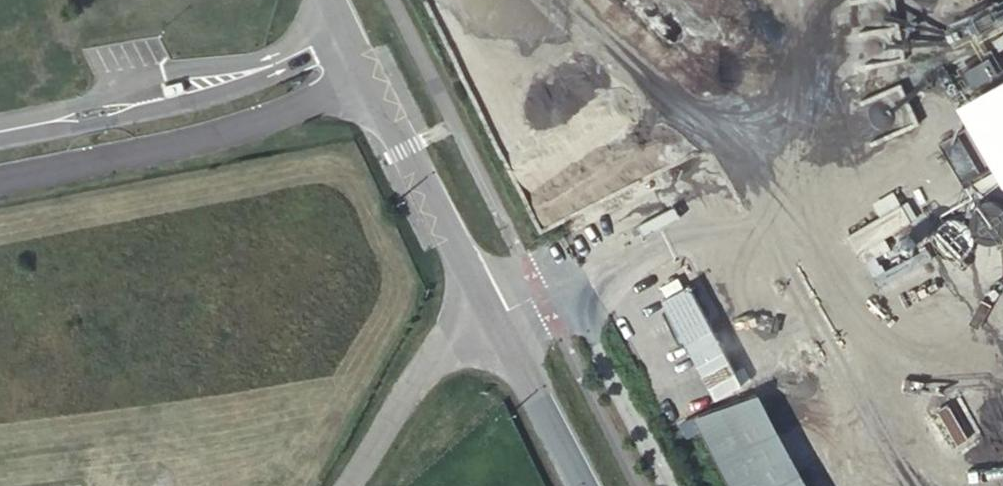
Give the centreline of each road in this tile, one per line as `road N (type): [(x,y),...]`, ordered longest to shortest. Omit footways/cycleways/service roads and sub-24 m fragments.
road 1 (unclassified): [(494,316),(327,0)]
road 2 (unclassified): [(494,316),(431,360),(348,485)]
road 3 (unclassified): [(583,485),(494,316)]

